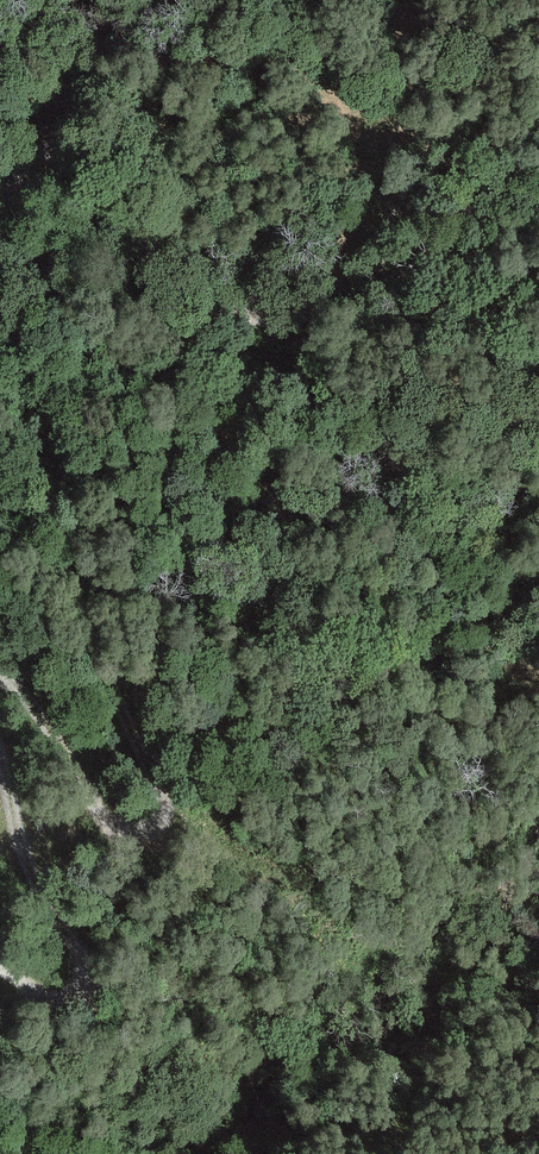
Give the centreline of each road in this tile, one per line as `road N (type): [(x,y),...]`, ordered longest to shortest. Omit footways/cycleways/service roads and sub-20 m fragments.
road 1 (track): [(0,245),(25,132),(45,109),(75,130),(108,199),(192,262),(243,320),(315,309),(448,148),(510,25)]
road 2 (track): [(0,684),(29,699),(112,820),(156,832),(167,786),(58,550),(0,353)]
road 3 (track): [(0,963),(66,1001),(87,988),(37,881),(0,759)]

